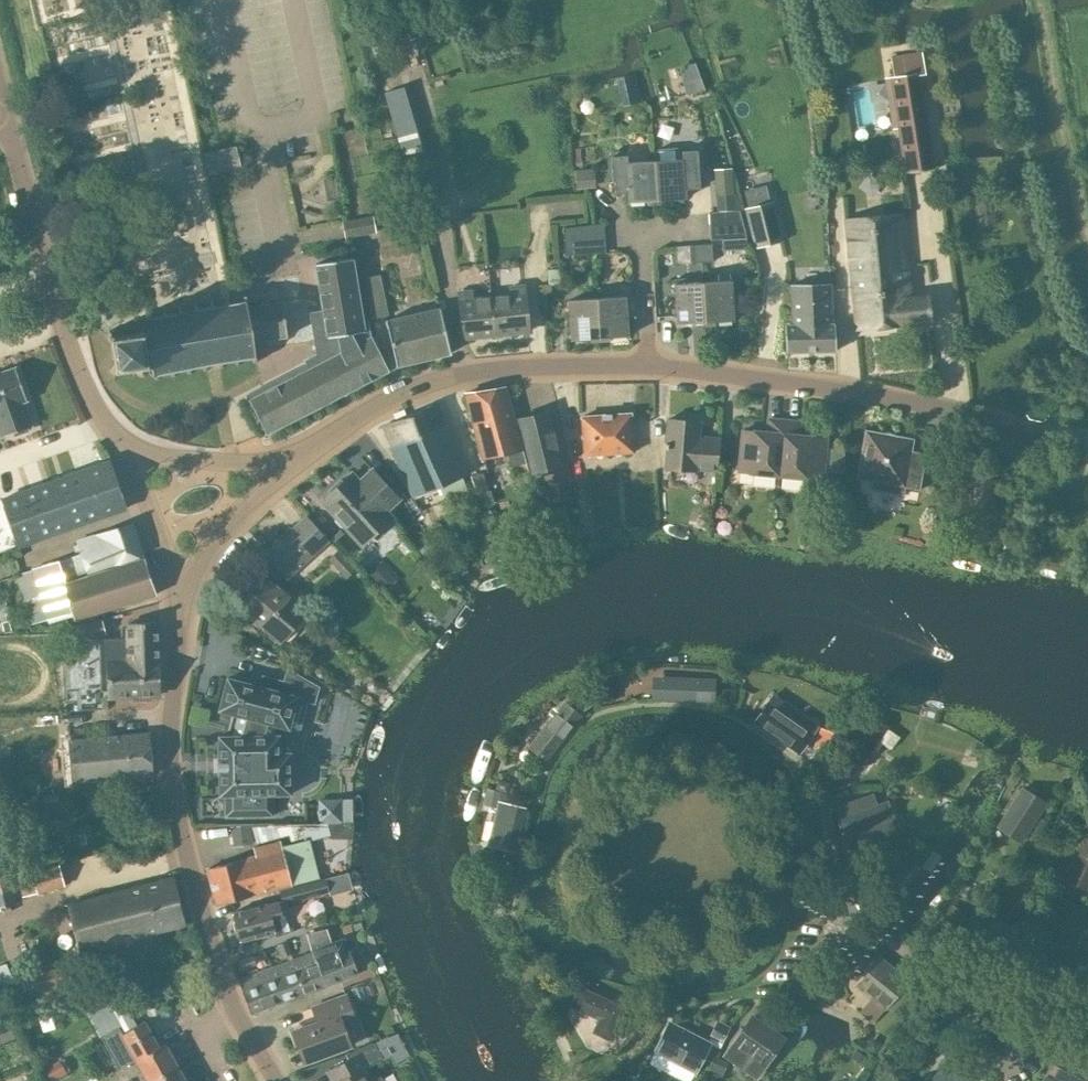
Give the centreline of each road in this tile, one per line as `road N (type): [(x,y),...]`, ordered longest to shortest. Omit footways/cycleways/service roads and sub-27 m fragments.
road 1 (tertiary): [(1087,443),(844,389),(613,365),(505,369),(428,388),(289,465)]
road 2 (tertiary): [(233,1007),(172,793),(186,607)]
road 3 (tertiary): [(123,443),(105,424),(68,342),(4,112)]
road 4 (unclassified): [(1087,1017),(894,944),(835,931)]
road 5 (tertiary): [(186,607),(218,538),(289,465)]
road 6 (tertiary): [(186,607),(123,443)]
road 7 (tertiary): [(123,443),(163,455),(289,465)]

